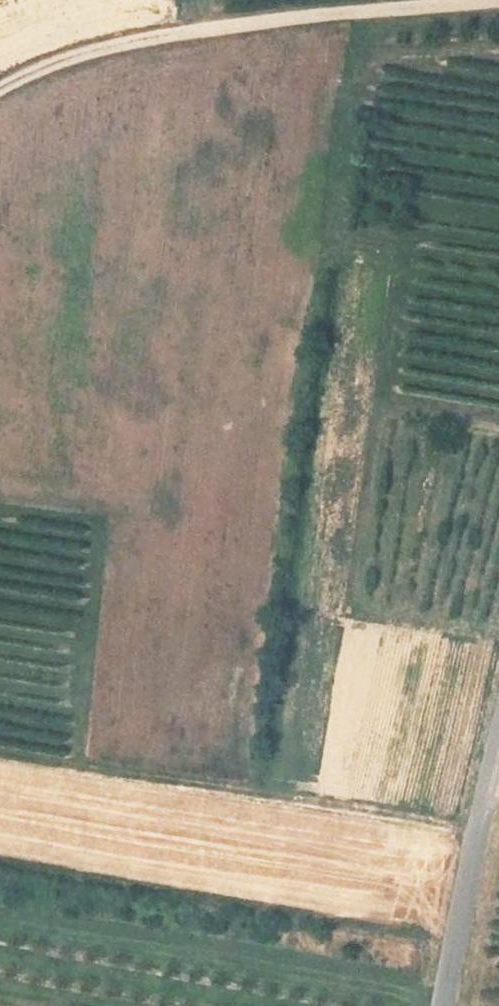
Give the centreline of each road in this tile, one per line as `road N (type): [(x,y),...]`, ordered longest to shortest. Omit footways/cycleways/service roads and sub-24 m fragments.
road 1 (track): [(468,0),(230,25),(92,52),(0,90)]
road 2 (unclassified): [(498,732),(441,1005)]

